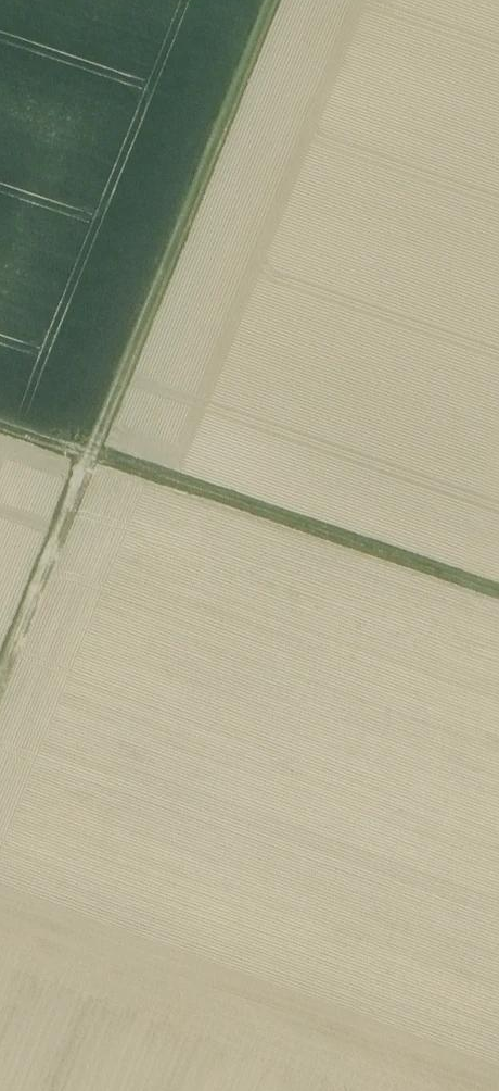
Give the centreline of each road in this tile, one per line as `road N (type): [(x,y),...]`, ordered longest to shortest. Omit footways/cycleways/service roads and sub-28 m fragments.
road 1 (track): [(289,0),(0,727)]
road 2 (track): [(498,608),(0,432)]

